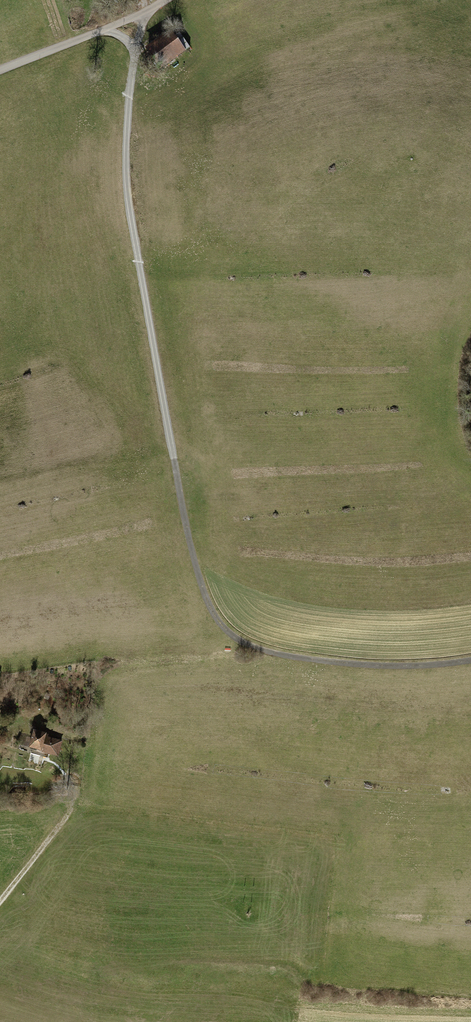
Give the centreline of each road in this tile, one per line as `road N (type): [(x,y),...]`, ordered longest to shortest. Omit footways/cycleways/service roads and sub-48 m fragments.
road 1 (track): [(144,12),(128,106),(129,217),(189,537),(212,615),(246,648),(283,658),(401,667),(470,663)]
road 2 (unclassified): [(165,0),(0,69)]
road 3 (track): [(0,901),(72,801)]

